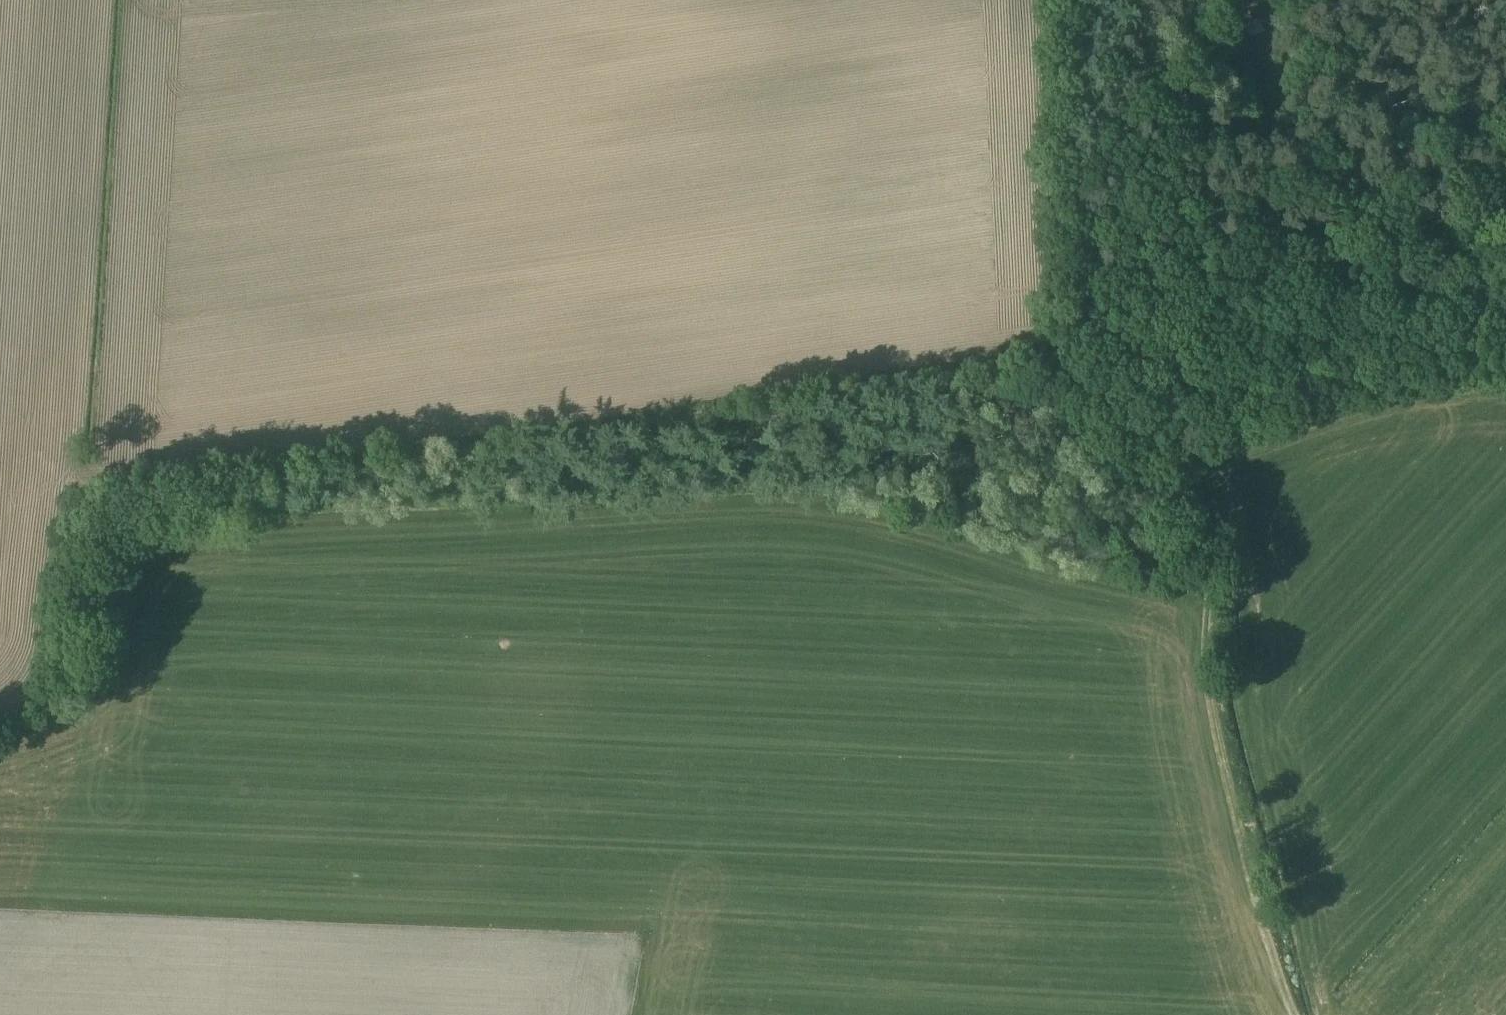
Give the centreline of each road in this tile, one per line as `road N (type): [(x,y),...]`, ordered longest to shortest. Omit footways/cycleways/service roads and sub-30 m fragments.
road 1 (track): [(1294,1014),(1208,697),(1208,597)]

